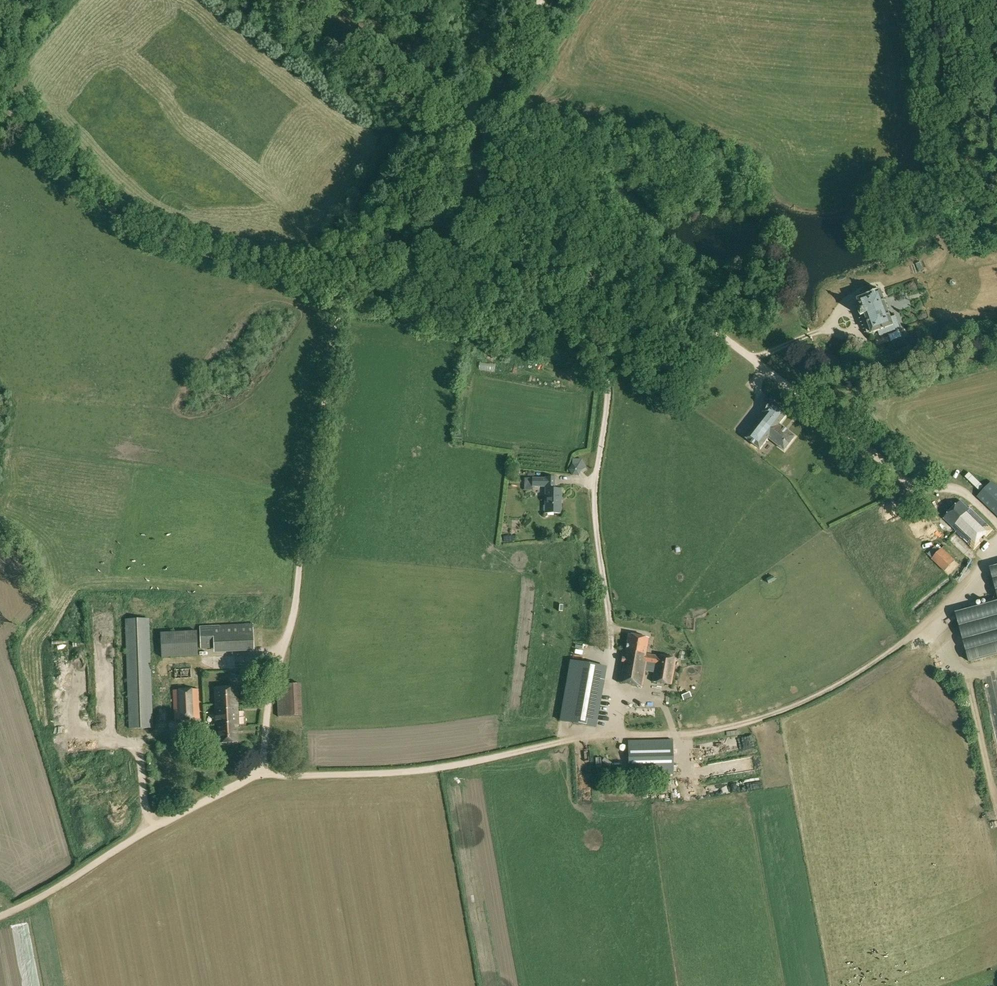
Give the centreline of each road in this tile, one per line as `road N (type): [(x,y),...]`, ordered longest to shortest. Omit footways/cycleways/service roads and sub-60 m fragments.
road 1 (track): [(0,916),(259,774),(406,773),(590,738),(703,731),(784,710),(899,646),(996,558)]
road 2 (track): [(542,0),(340,308),(297,565),(299,612),(263,712),(259,774)]
road 3 (track): [(996,529),(962,491),(918,488),(682,306),(563,295)]
road 4 (track): [(563,295),(608,384),(595,504),(618,735)]
road 5 (track): [(0,105),(130,224),(197,251),(349,291)]
road 6 (track): [(563,295),(471,164),(460,126)]

